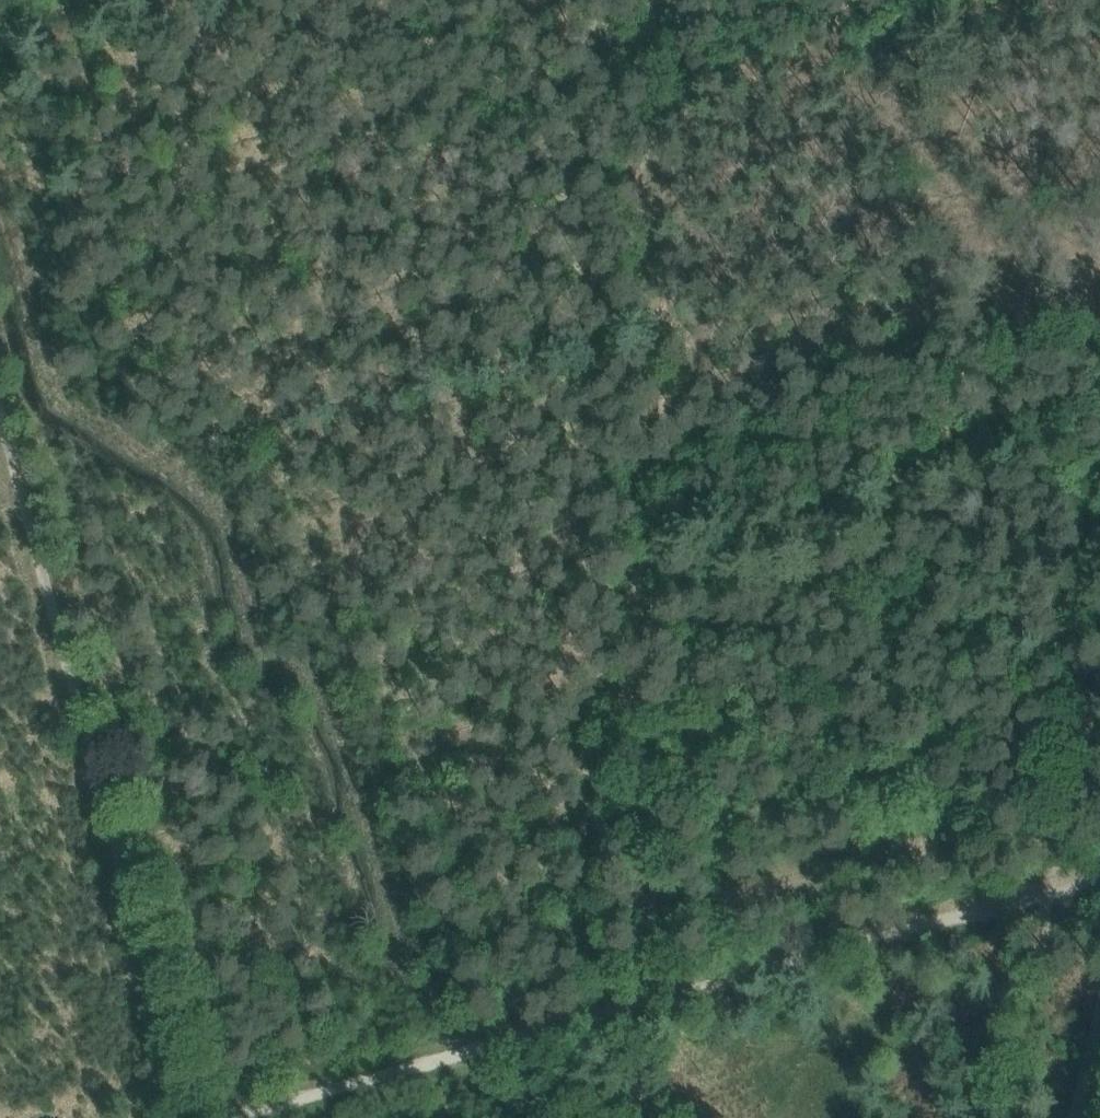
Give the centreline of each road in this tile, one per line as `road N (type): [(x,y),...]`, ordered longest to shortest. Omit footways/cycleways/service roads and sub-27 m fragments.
road 1 (track): [(216,1117),(692,991)]
road 2 (unclassified): [(692,991),(1099,876)]

